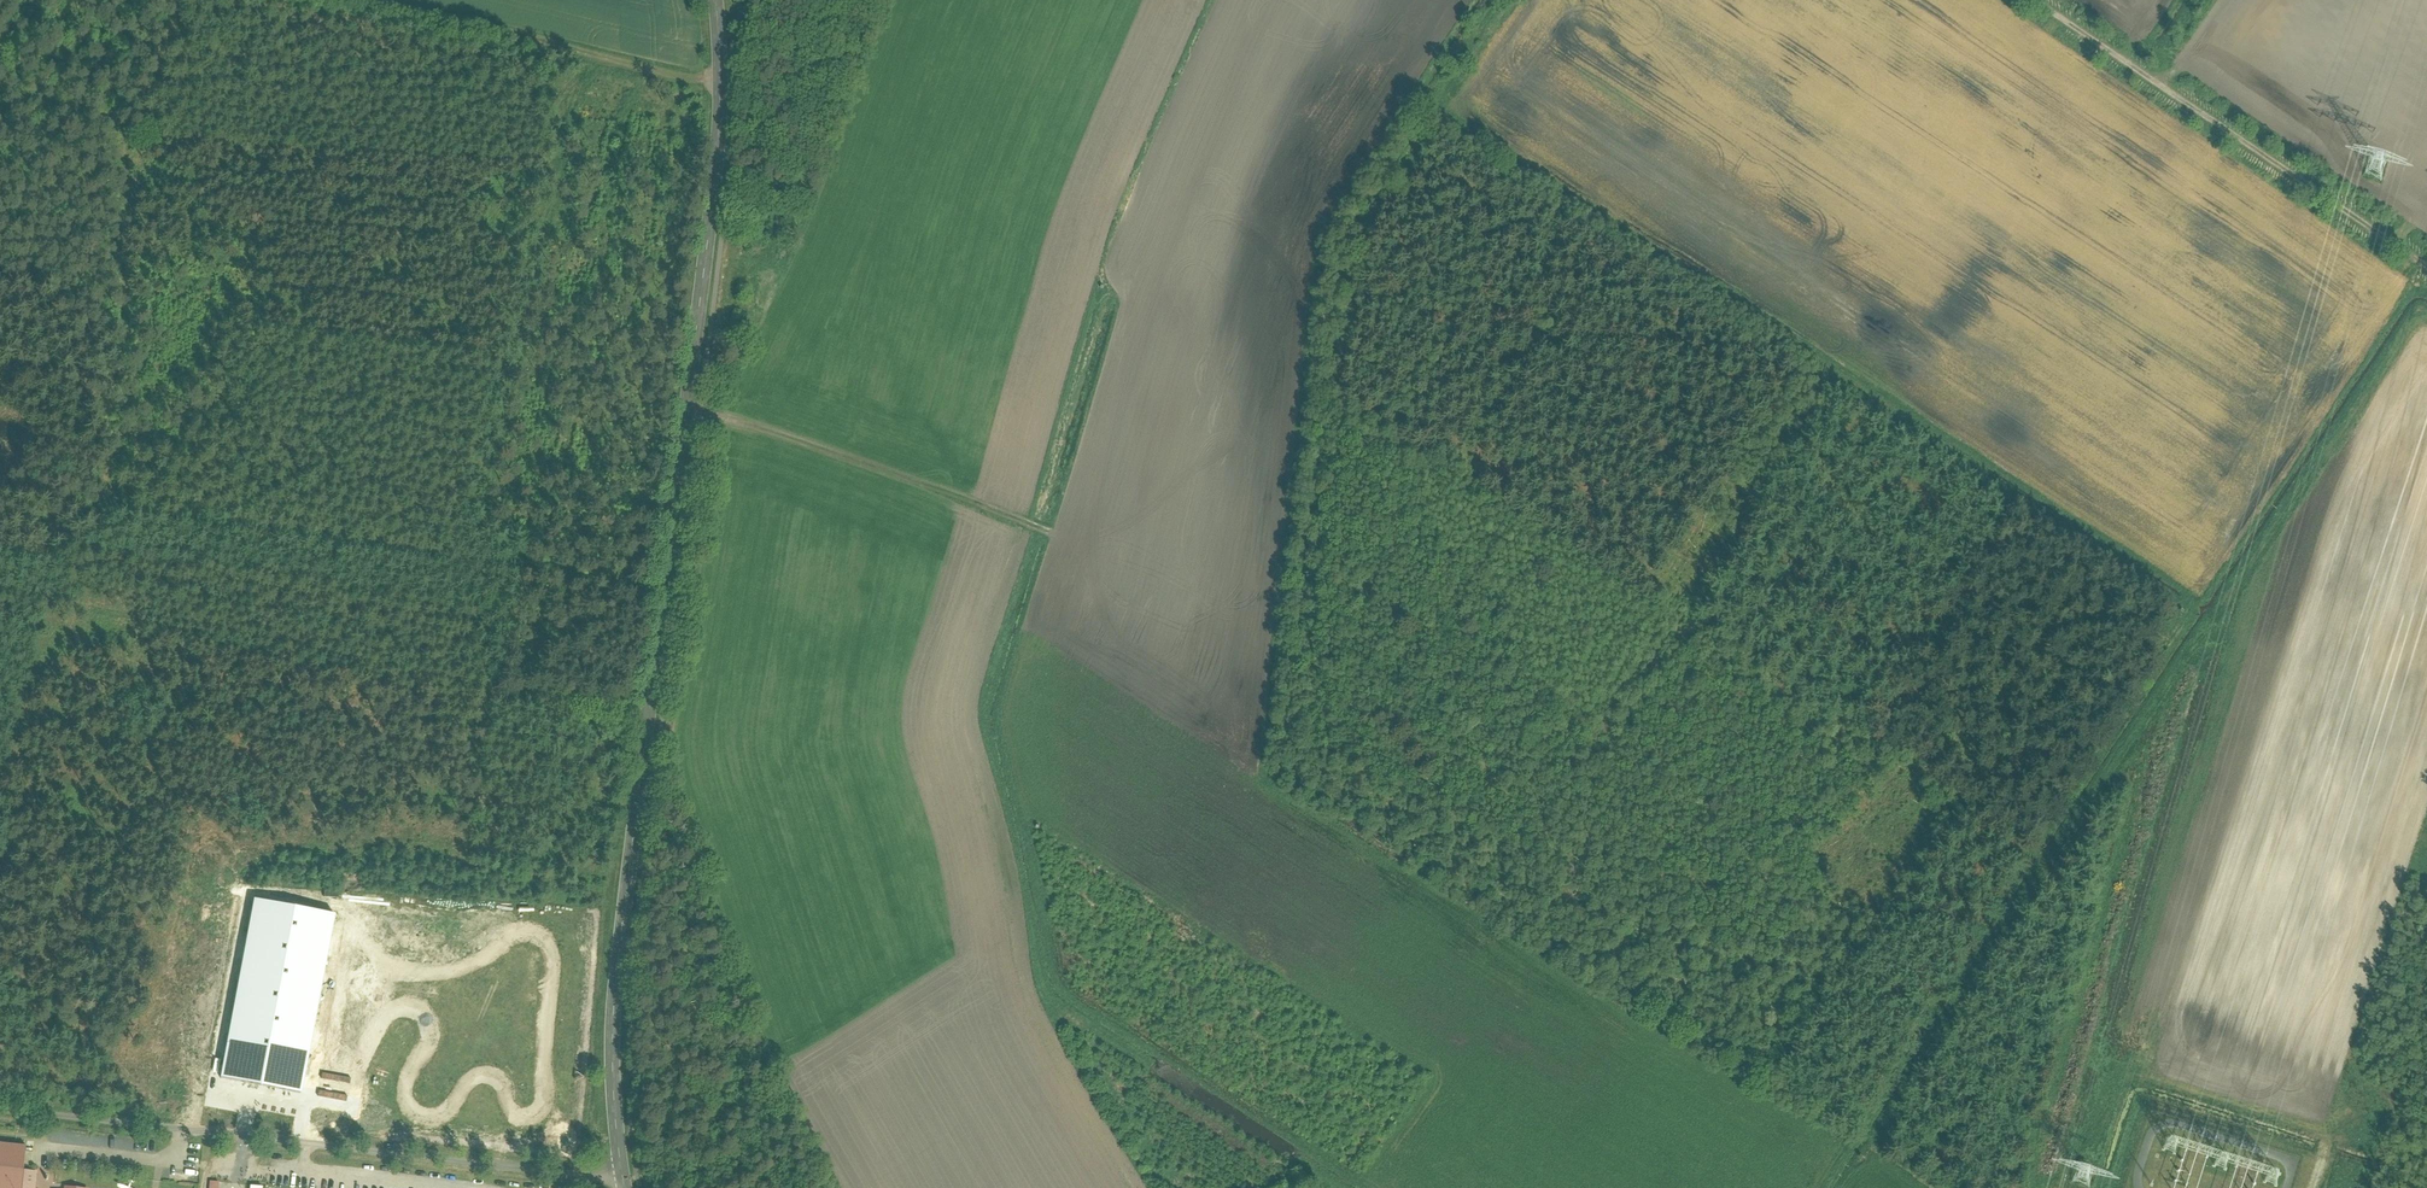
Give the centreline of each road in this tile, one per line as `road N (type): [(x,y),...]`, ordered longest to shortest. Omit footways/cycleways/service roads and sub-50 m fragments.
road 1 (tertiary): [(717,0),(715,188),(681,406),(615,997),(613,1083),(624,1179)]
road 2 (unclassified): [(624,1179),(0,1104)]
road 3 (track): [(2032,0),(2426,269)]
road 4 (track): [(681,406),(1047,533)]

